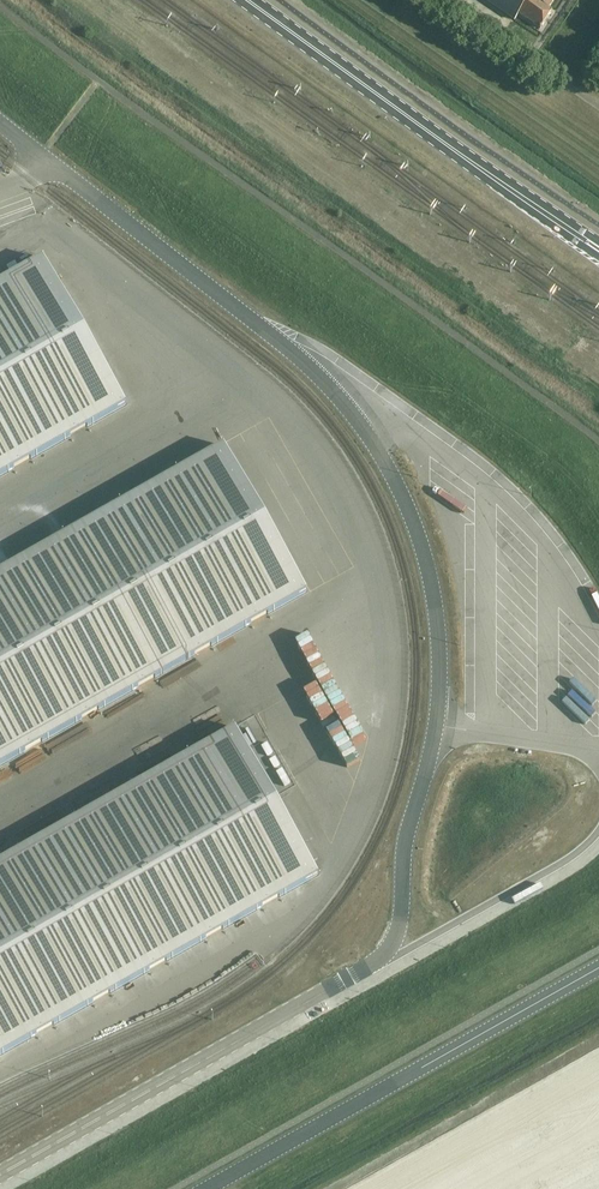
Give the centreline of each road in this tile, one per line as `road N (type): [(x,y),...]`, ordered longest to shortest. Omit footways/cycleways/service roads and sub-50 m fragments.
road 1 (unclassified): [(383,955),(398,932),(405,839),(435,726),(439,655),(416,529),(347,404),(266,331),(0,125)]
road 2 (track): [(598,439),(0,0)]
road 3 (unclassified): [(208,1188),(598,969)]
road 4 (unclassified): [(0,1175),(383,955)]
road 5 (secondary): [(598,248),(258,0)]
road 6 (unclassified): [(383,955),(568,859),(598,831)]

